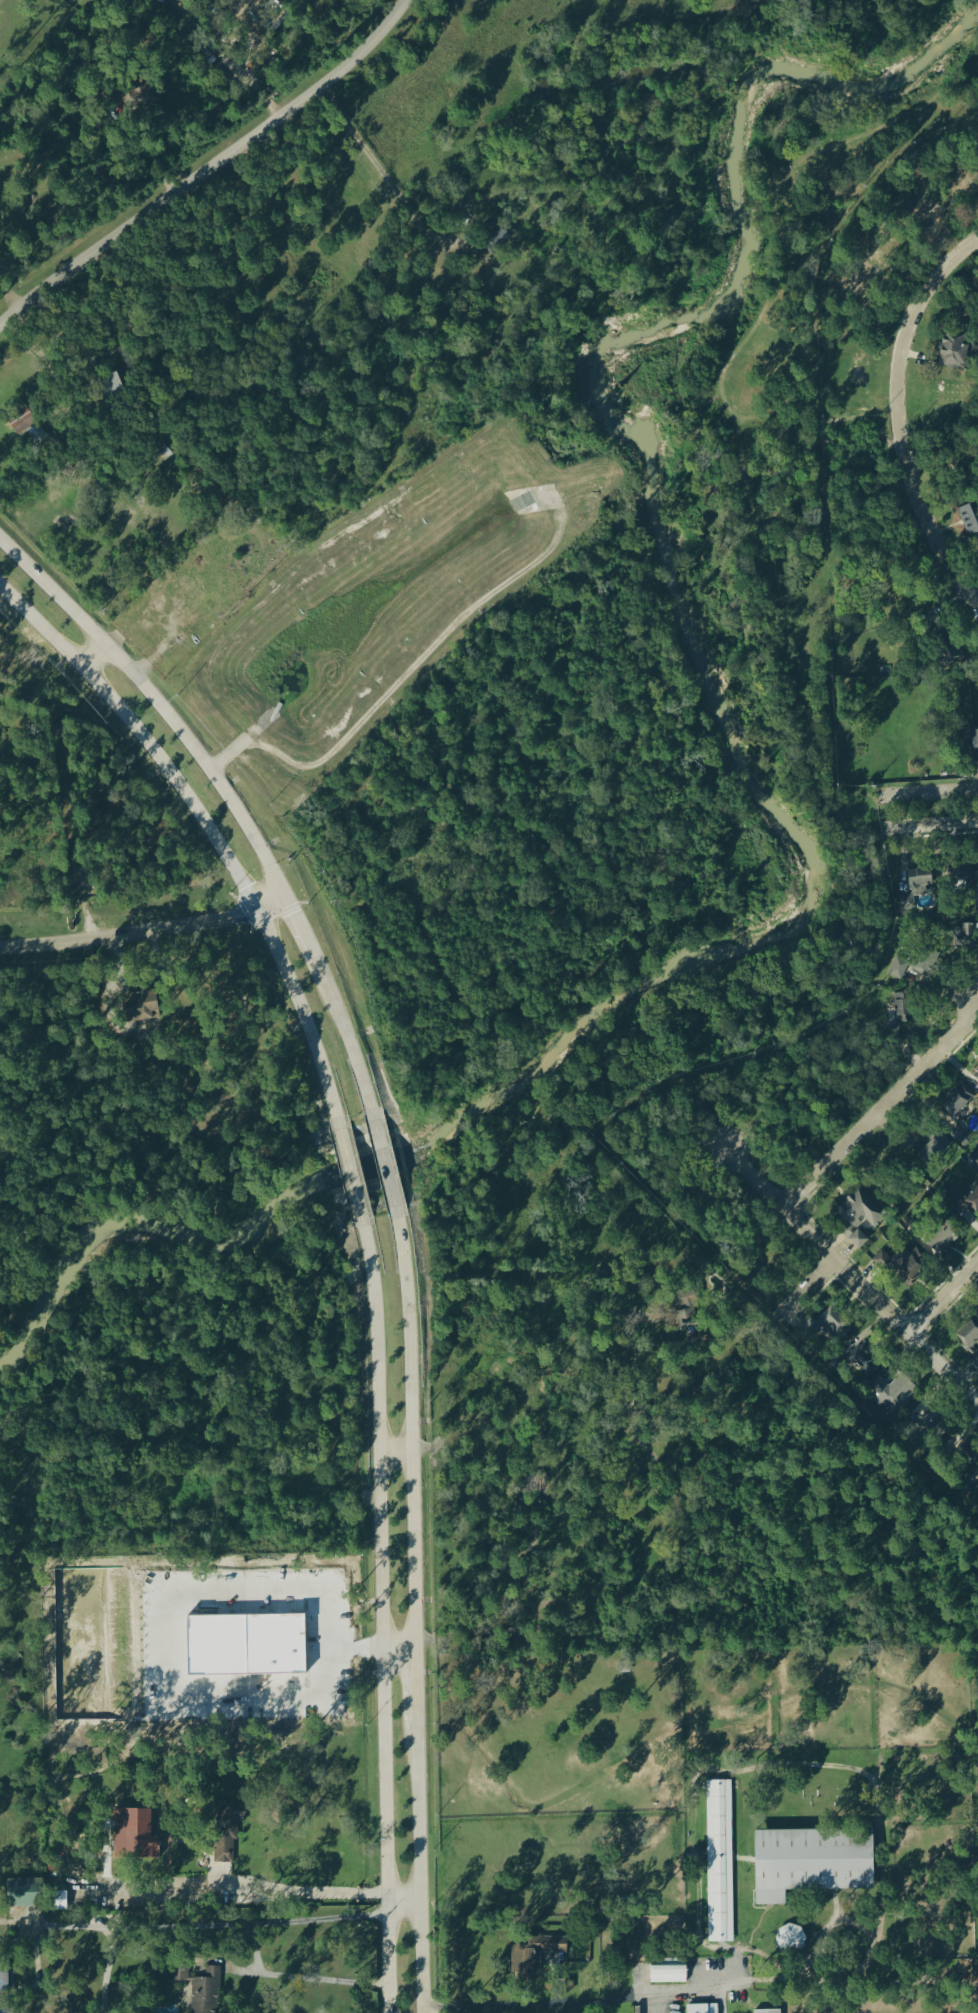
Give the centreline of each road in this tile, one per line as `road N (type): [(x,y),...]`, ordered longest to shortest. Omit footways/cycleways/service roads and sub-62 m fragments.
road 1 (secondary): [(363,1222),(375,1313),(388,2012)]
road 2 (secondary): [(0,585),(133,725),(222,850),(293,990),(340,1130)]
road 3 (residential): [(404,0),(314,90),(0,322)]
road 4 (secondary): [(281,893),(253,837),(162,710),(0,540)]
road 5 (secondary): [(416,1654),(409,1314),(397,1213)]
road 6 (residential): [(977,235),(932,277),(901,343),(896,382),(904,457),(919,504),(977,606)]
road 7 (residential): [(729,1151),(977,1402)]
road 8 (secondary): [(423,2012),(417,1701)]
road 9 (tertiary): [(0,946),(210,924),(281,893)]
road 10 (residential): [(977,1012),(786,1206)]
road 11 (secondary): [(374,1122),(317,965)]

